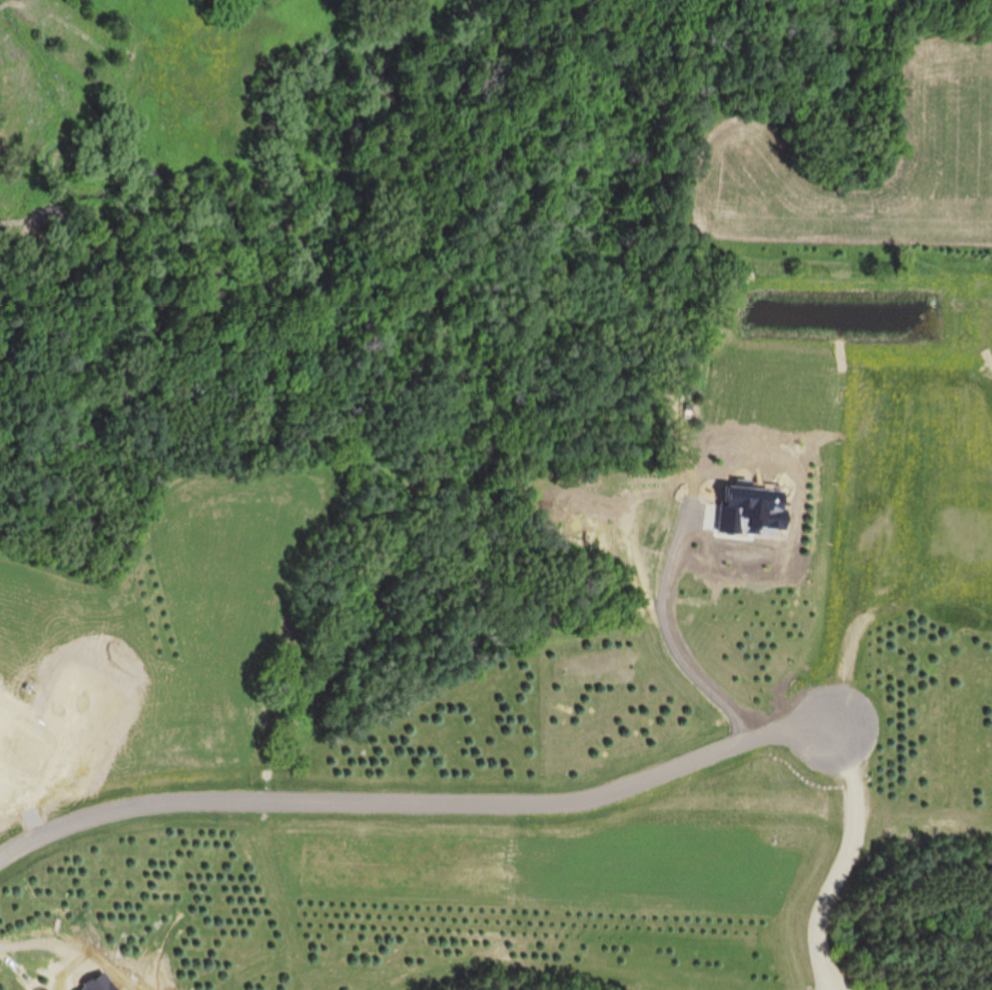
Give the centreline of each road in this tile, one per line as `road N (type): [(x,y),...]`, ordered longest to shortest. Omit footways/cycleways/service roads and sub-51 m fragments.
road 1 (residential): [(0,856),(68,818),(164,796),(590,802),(783,730),(842,730)]

